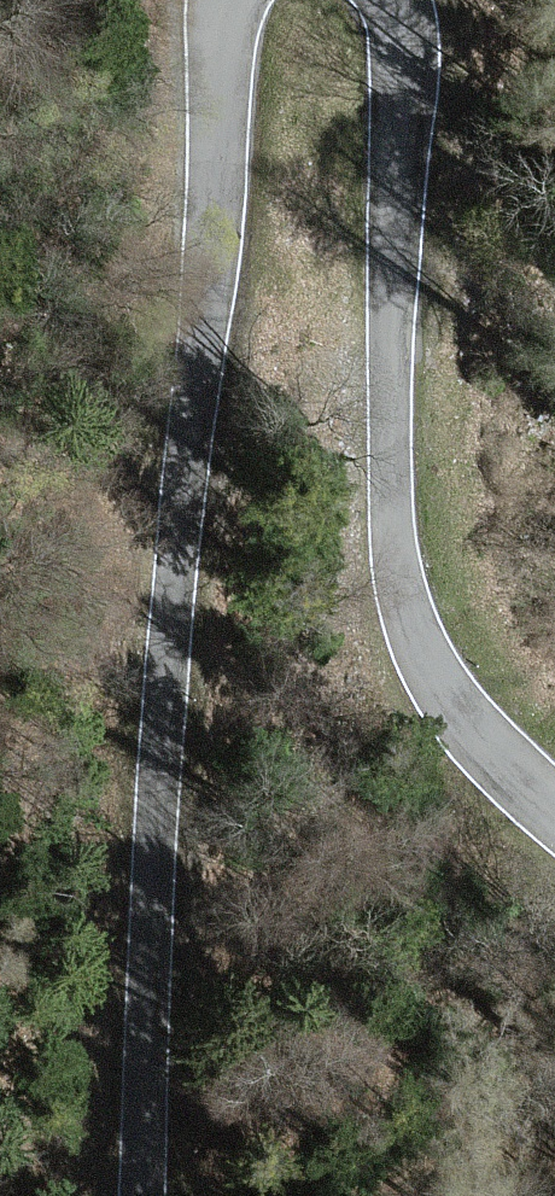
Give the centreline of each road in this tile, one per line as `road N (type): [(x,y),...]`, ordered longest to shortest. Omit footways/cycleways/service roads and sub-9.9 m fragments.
road 1 (unclassified): [(222,0),(219,203),(167,675),(140,1195)]
road 2 (unclassified): [(554,806),(445,688),(420,646),(404,591),(393,242),(402,0)]

